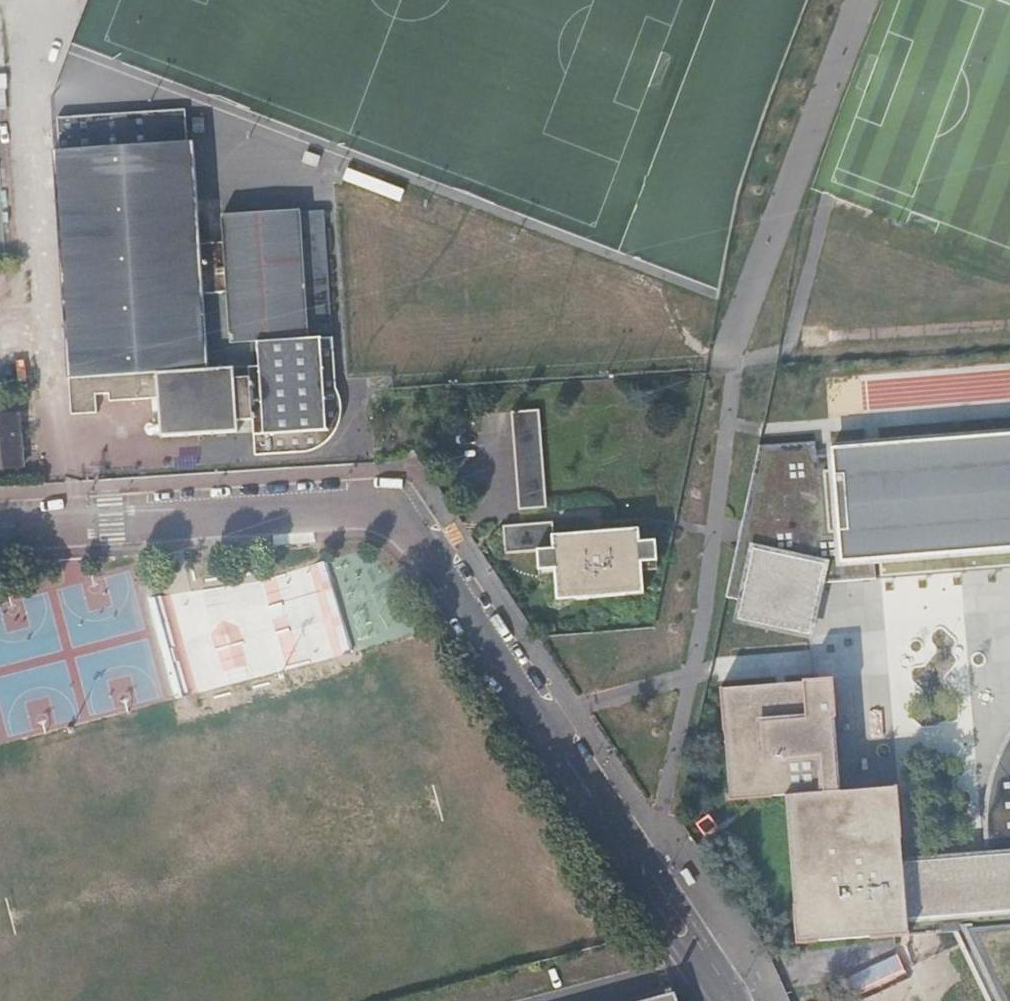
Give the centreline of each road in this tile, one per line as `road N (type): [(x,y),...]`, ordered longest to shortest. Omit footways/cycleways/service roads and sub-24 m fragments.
road 1 (unclassified): [(730,1000),(413,530),(383,506),(0,529)]

